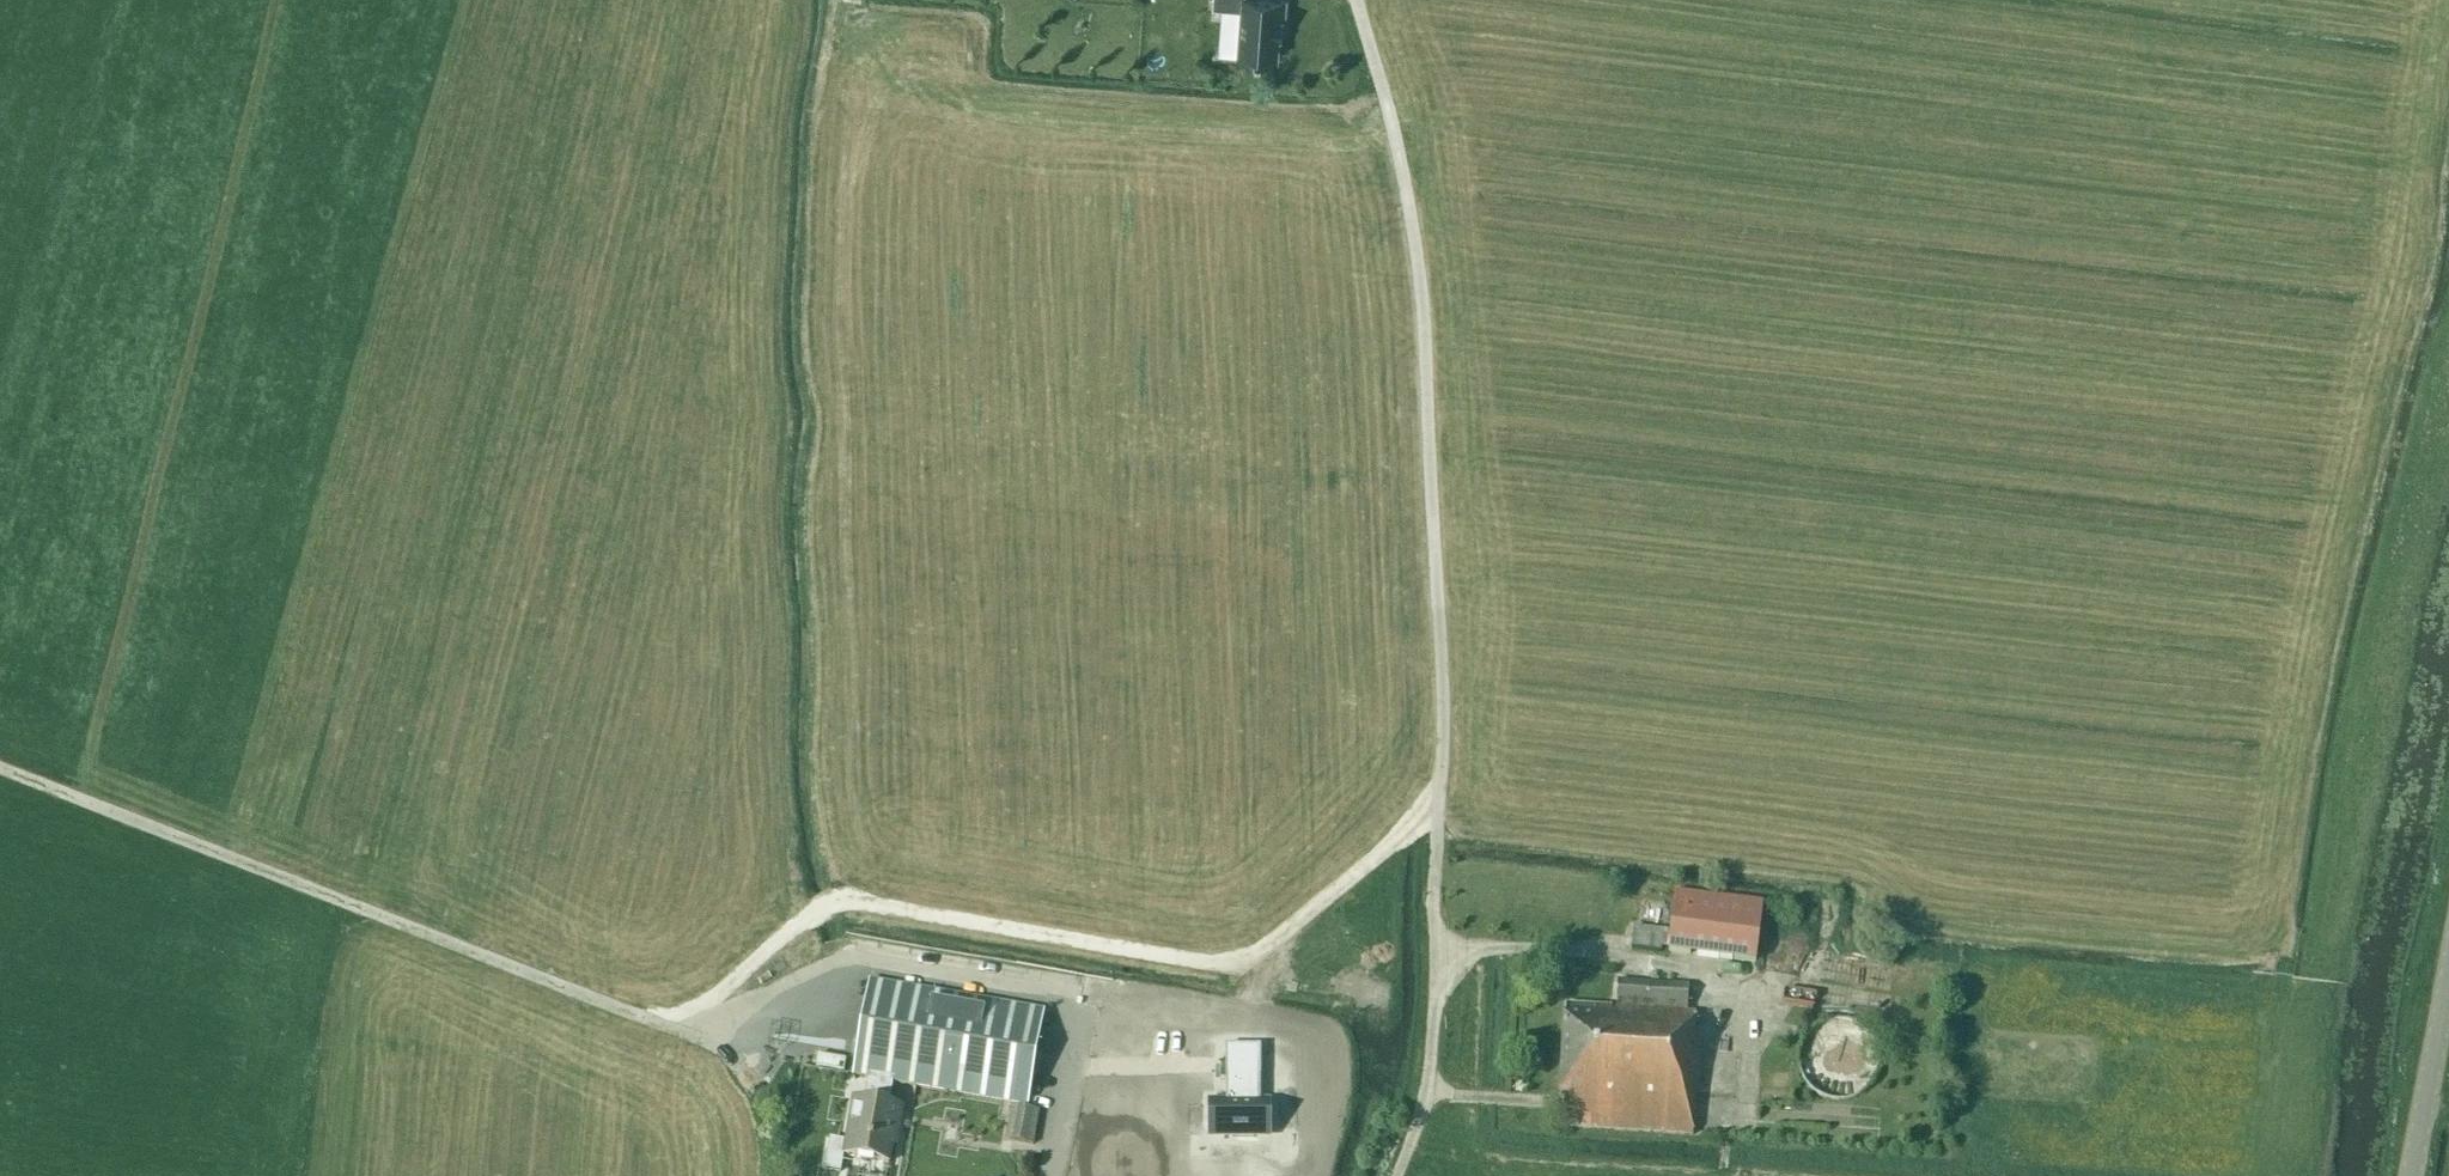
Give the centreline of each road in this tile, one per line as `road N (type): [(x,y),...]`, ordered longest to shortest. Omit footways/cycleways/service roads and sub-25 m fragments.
road 1 (track): [(1440,803),(1355,858),(1227,1026),(857,955),(743,1002),(703,1036),(0,763)]
road 2 (tertiary): [(2409,1175),(2448,961)]
road 3 (unclassified): [(1082,993),(1047,1175)]

